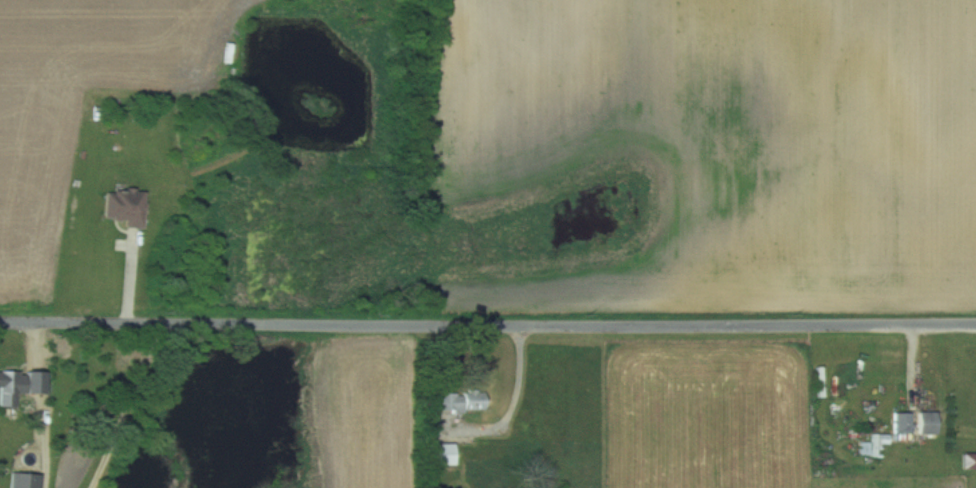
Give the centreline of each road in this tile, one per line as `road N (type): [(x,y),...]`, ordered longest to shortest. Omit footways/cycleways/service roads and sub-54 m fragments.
road 1 (residential): [(0,323),(975,326)]

